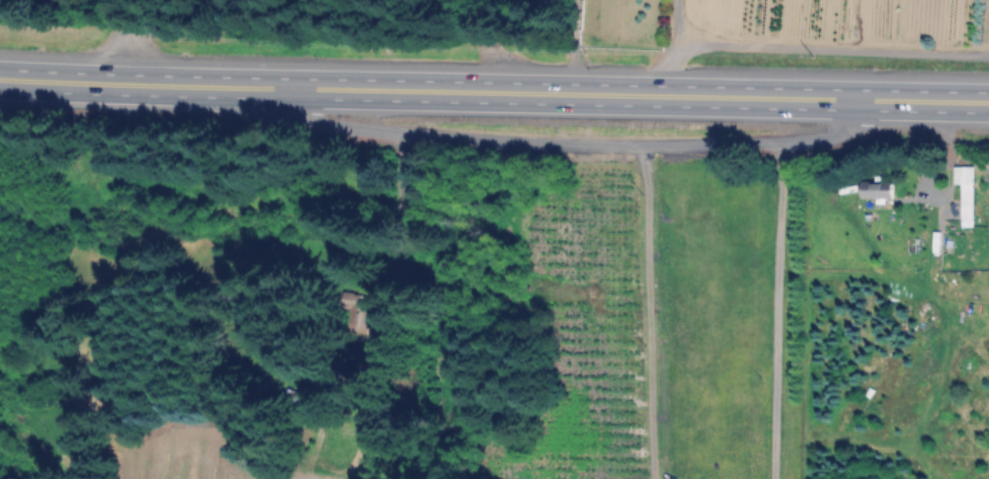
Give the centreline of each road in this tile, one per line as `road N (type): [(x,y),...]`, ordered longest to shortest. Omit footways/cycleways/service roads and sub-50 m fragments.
road 1 (trunk): [(988,102),(294,92),(0,78)]
road 2 (residential): [(294,92),(309,123),(372,135),(649,153)]
road 3 (residential): [(649,153),(825,139),(848,128),(854,101)]

